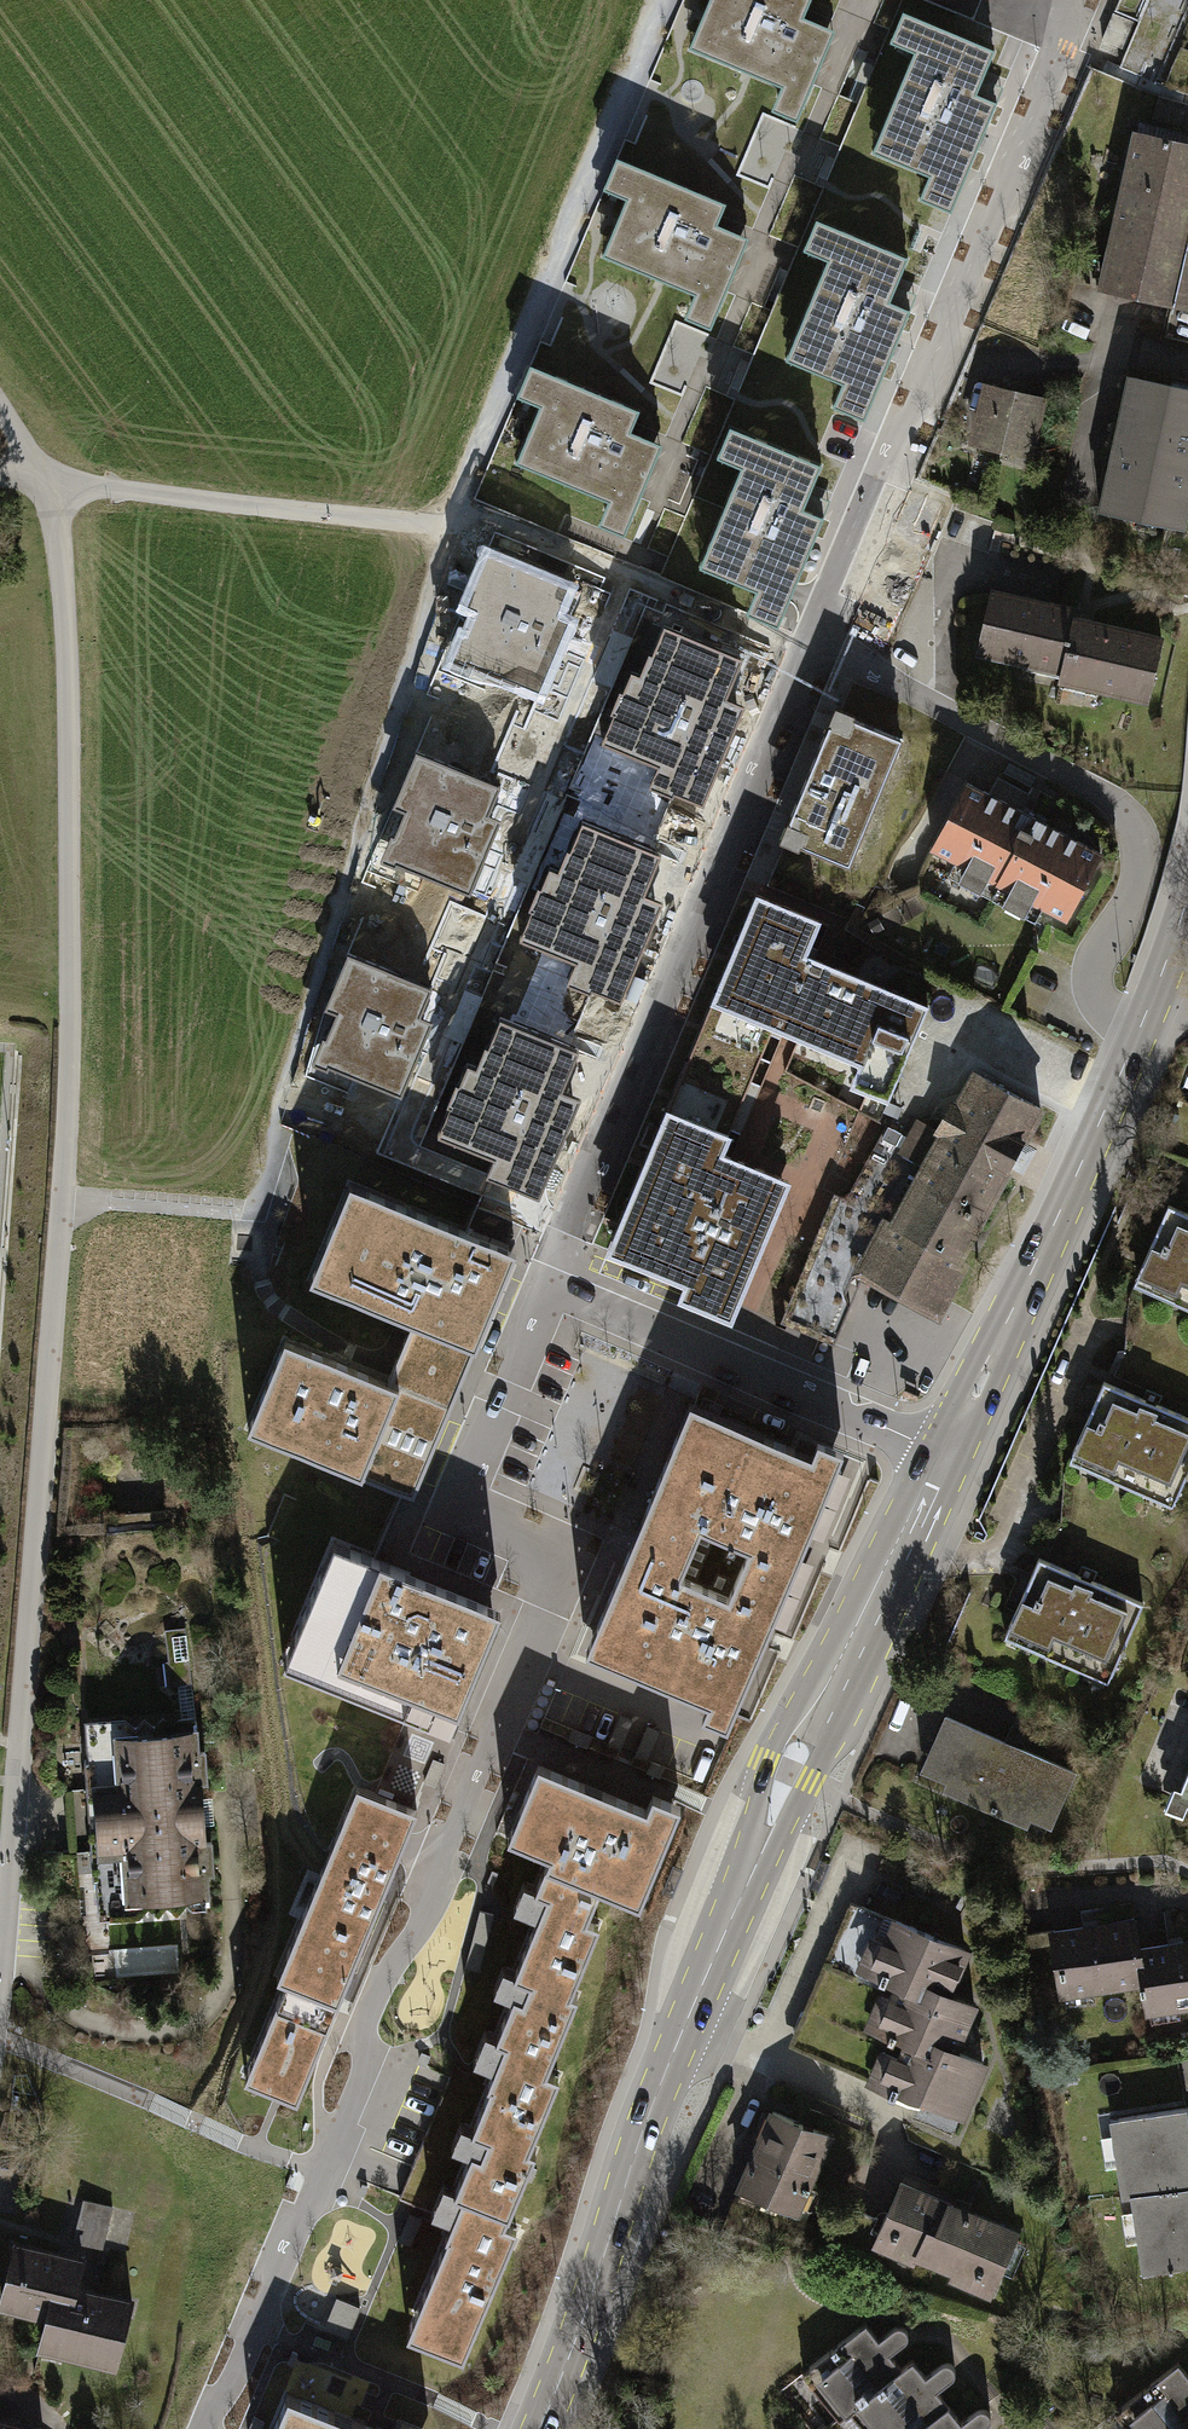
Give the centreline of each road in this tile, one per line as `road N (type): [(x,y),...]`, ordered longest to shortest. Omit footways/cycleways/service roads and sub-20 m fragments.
road 1 (residential): [(547,1286),(442,1538),(557,1592),(430,1887),(366,2010),(367,2053),(345,2118),(206,2428)]
road 2 (secondary): [(540,2428),(671,2062),(791,1774),(945,1457)]
road 3 (residential): [(72,1017),(0,1973)]
road 4 (residential): [(814,654),(1067,41),(1007,15),(1014,0)]
road 5 (residential): [(814,654),(547,1286)]
road 6 (track): [(0,404),(51,504),(72,655),(72,1017)]
road 7 (secondary): [(945,1457),(1108,1115),(1187,907)]
road 8 (track): [(464,535),(39,477),(0,482)]
road 9 (residential): [(945,1457),(547,1286)]
road 10 (track): [(814,654),(487,518),(464,535)]

